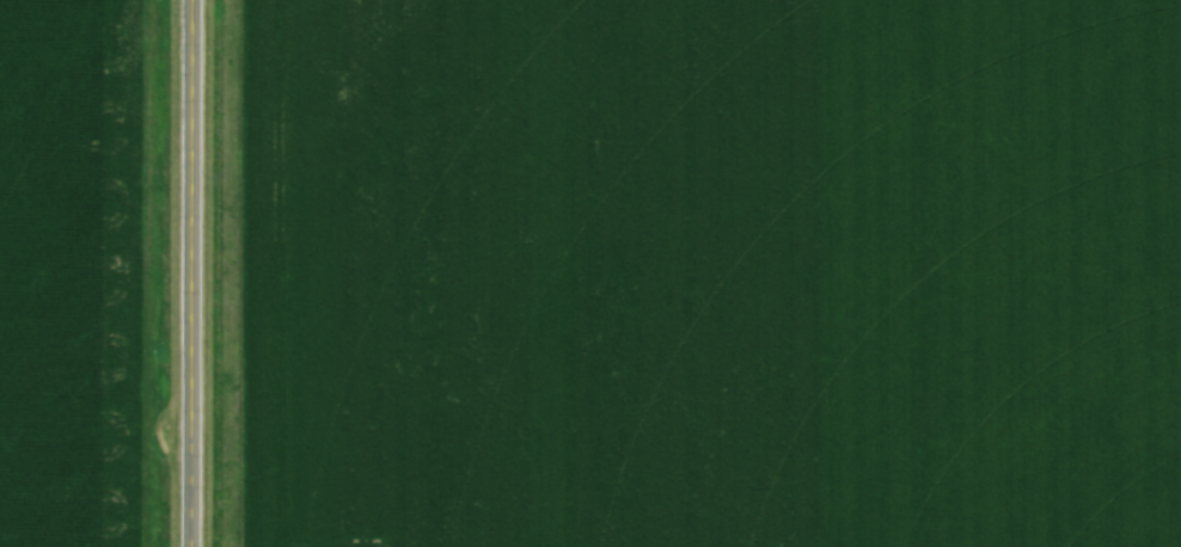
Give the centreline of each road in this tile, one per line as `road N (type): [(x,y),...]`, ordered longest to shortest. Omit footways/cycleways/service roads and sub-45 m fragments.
road 1 (tertiary): [(194,546),(195,0)]

